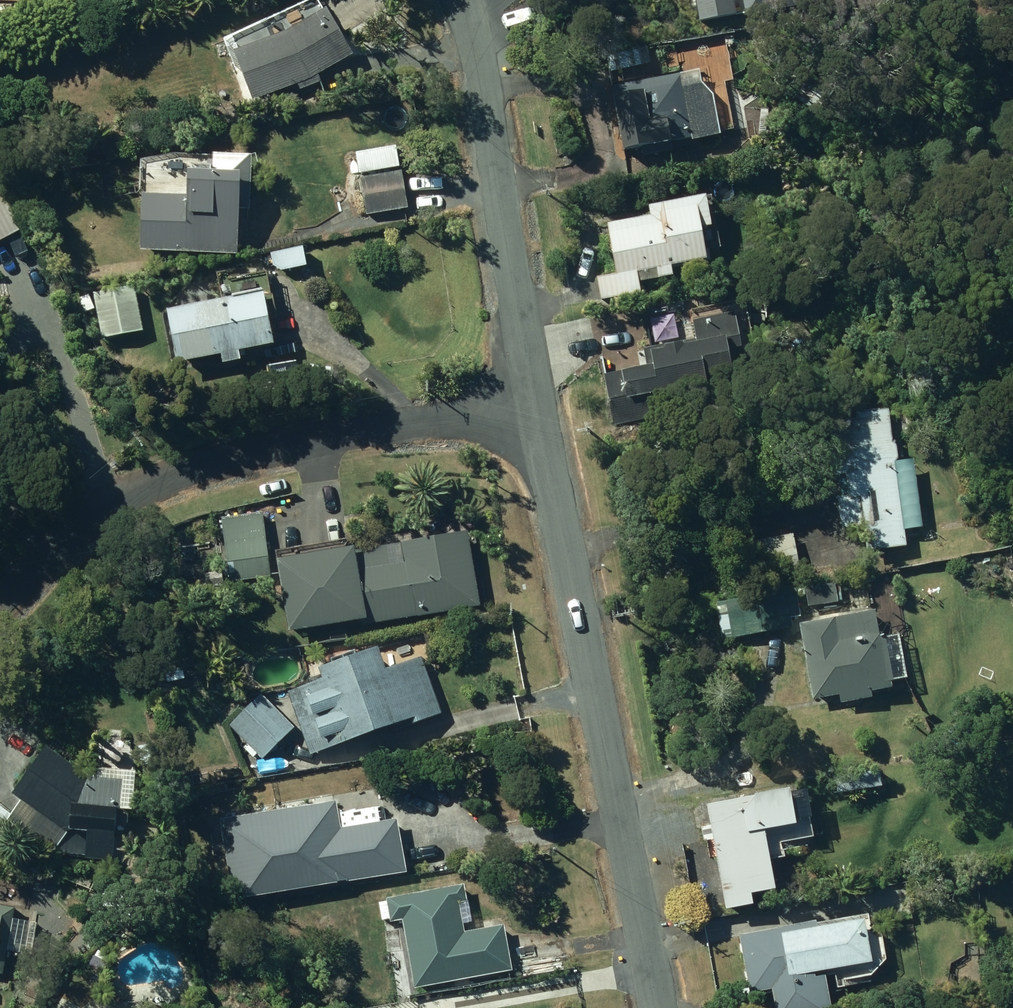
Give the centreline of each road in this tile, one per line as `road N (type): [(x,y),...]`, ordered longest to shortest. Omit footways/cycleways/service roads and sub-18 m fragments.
road 1 (unclassified): [(536,407),(658,1007)]
road 2 (unclassified): [(536,407),(179,475),(116,502),(0,609)]
road 3 (unclassified): [(466,0),(536,407)]

